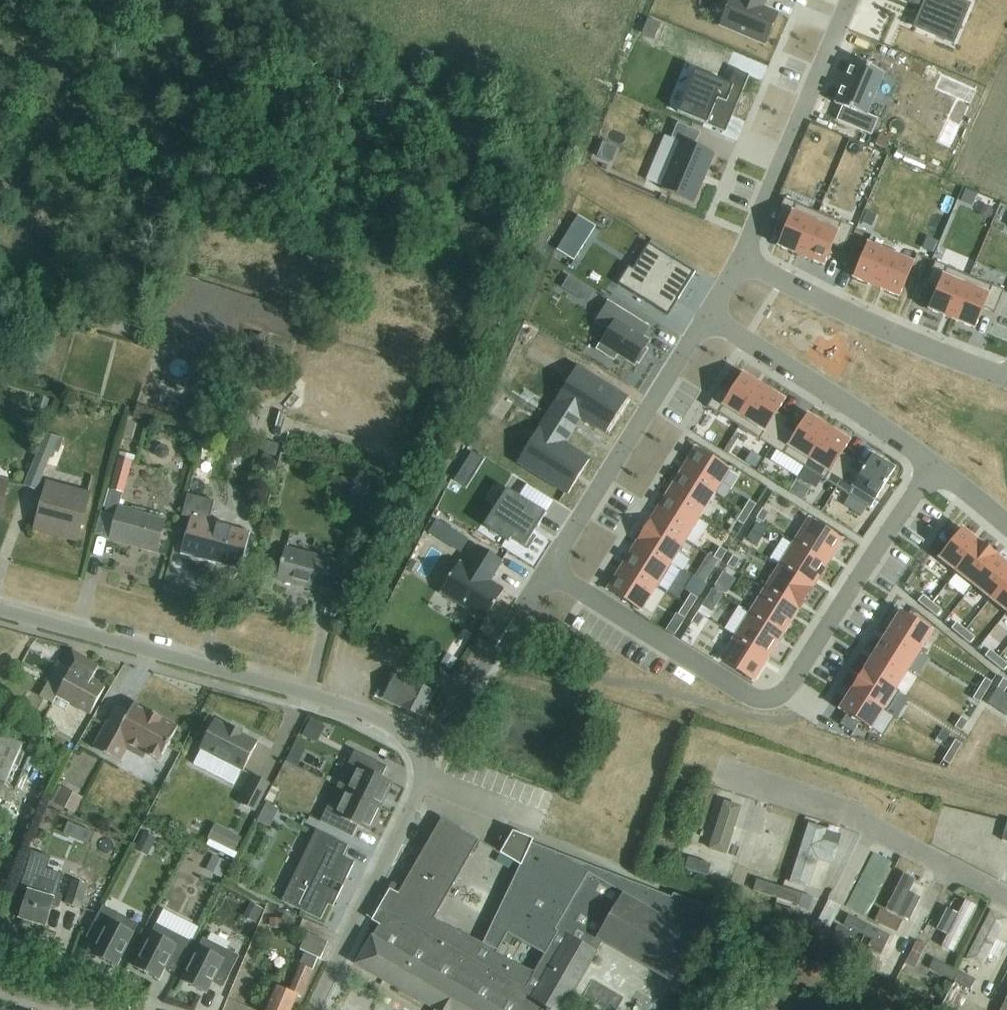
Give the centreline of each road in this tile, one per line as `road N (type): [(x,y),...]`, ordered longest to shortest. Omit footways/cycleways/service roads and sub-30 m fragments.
road 1 (residential): [(314,1009),(420,787),(417,747),(332,699),(0,604)]
road 2 (residential): [(934,465),(799,678),(771,699),(742,697),(547,569)]
road 3 (residential): [(1006,899),(861,822),(724,775)]
road 4 (residential): [(547,569),(708,318)]
road 5 (residential): [(741,260),(1006,378)]
road 6 (residential): [(741,260),(852,0)]
road 7 (residential): [(934,465),(708,318)]

